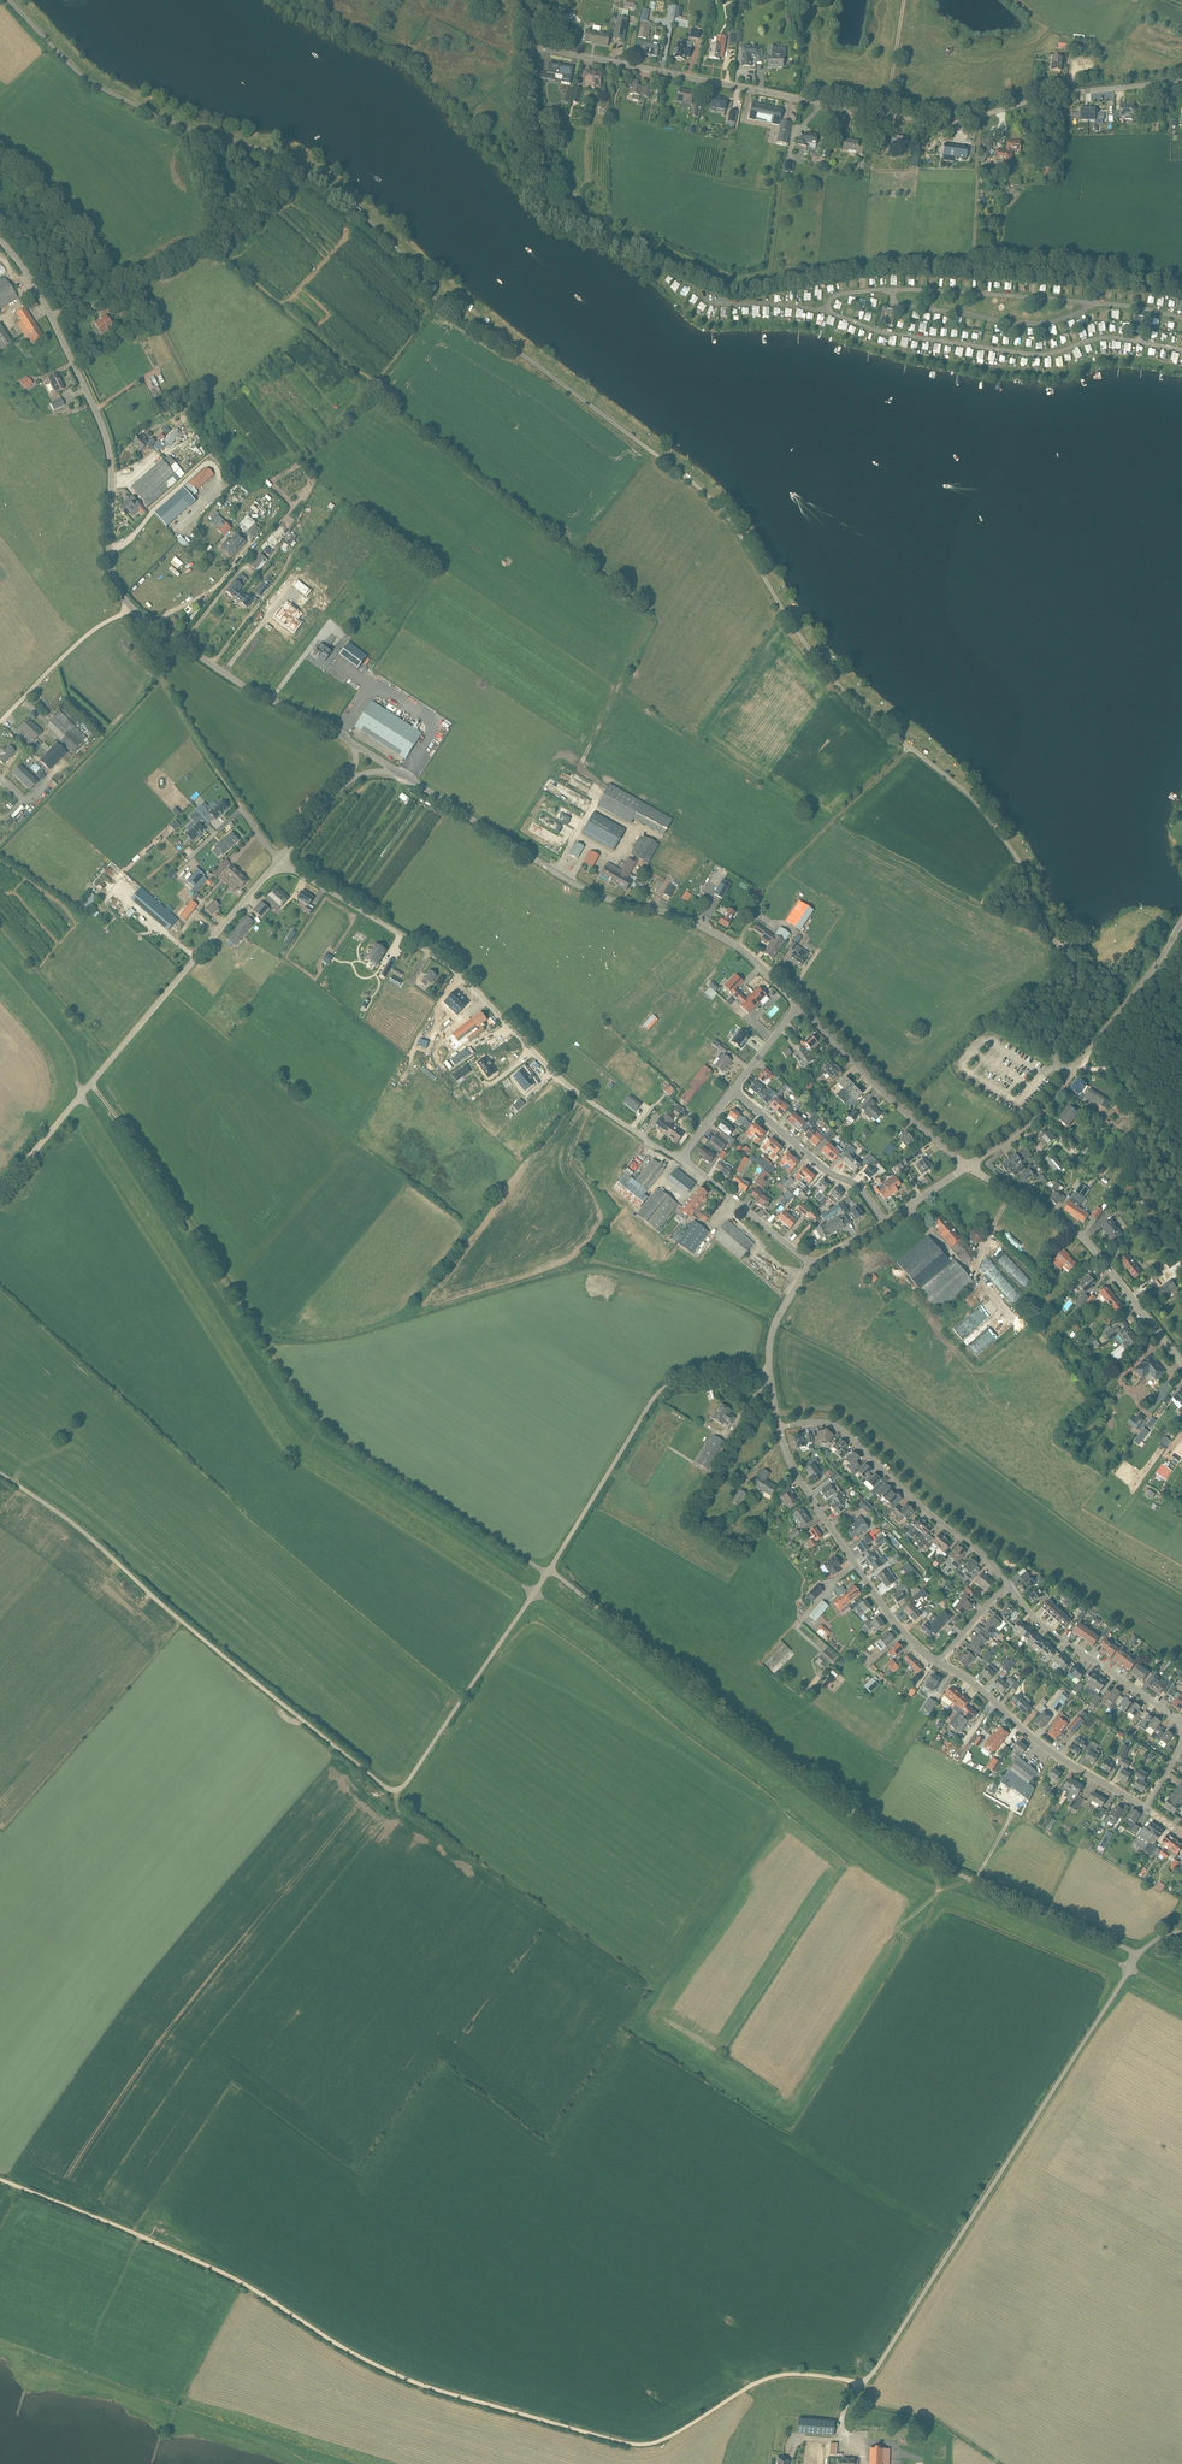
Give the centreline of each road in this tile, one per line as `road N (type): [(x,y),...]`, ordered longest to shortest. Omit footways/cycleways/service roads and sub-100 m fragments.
road 1 (track): [(0,964),(66,1046),(89,1109),(308,1446),(546,1601),(895,1870),(1181,1998)]
road 2 (unclassified): [(1071,1072),(1053,1050),(1076,991),(1074,970),(1034,909),(1016,856),(971,798),(827,673),(719,506),(524,356),(449,309),(394,246),(294,159),(212,139),(105,92),(9,0)]
road 3 (track): [(0,2180),(231,2278),(418,2384),(626,2442),(659,2442),(778,2376),(862,2385)]
road 4 (unclassified): [(1181,288),(929,261),(732,290),(564,217),(548,201),(540,184),(531,50)]
road 5 (unclassified): [(1139,1954),(898,1843),(550,1571)]
road 6 (track): [(549,1573),(320,1423),(91,1083)]
road 7 (residential): [(1181,81),(1031,98),(939,121),(531,50)]
road 8 (unclassified): [(400,1790),(389,1791),(86,1534),(0,1473)]
road 9 (unclassified): [(862,2385),(1139,1954)]
road 10 (unclassified): [(679,1158),(572,1081),(442,955),(279,861)]
road 11 (tertiary): [(797,1006),(735,945),(661,911),(596,894),(399,772)]
road 12 (tertiary): [(279,861),(0,1189)]
road 13 (tertiary): [(132,610),(110,559),(105,431),(38,289),(0,240)]
road 14 (unclassified): [(550,1571),(663,1391),(769,1376)]
road 15 (residential): [(1007,1587),(840,1430),(815,1422),(779,1427)]
road 16 (unclassified): [(1181,1358),(1083,1236),(967,1167)]
road 17 (tertiary): [(939,1663),(877,1598),(795,1472),(779,1427)]
road 18 (unclassified): [(400,1790),(550,1571)]
road 19 (track): [(735,945),(785,868),(908,747)]
road 20 (tertiary): [(353,743),(246,688),(132,610)]
road 21 (tertiary): [(1145,1808),(1057,1757),(939,1663)]
road 22 (tertiary): [(967,1167),(797,1006)]
road 23 (residential): [(1007,1587),(1061,1641),(1180,1722)]
road 24 (residential): [(885,1222),(857,1185),(826,1172),(732,1091)]
road 25 (tertiary): [(1071,1072),(1181,925)]
road 26 (unclassified): [(132,610),(74,648),(0,722)]
road 27 (unclassified): [(812,1265),(758,1213),(679,1158)]
road 28 (track): [(0,940),(104,1068)]
road 29 (tertiary): [(967,1167),(1036,1116),(1071,1072)]
road 30 (tertiary): [(769,1376),(780,1316),(812,1265)]

